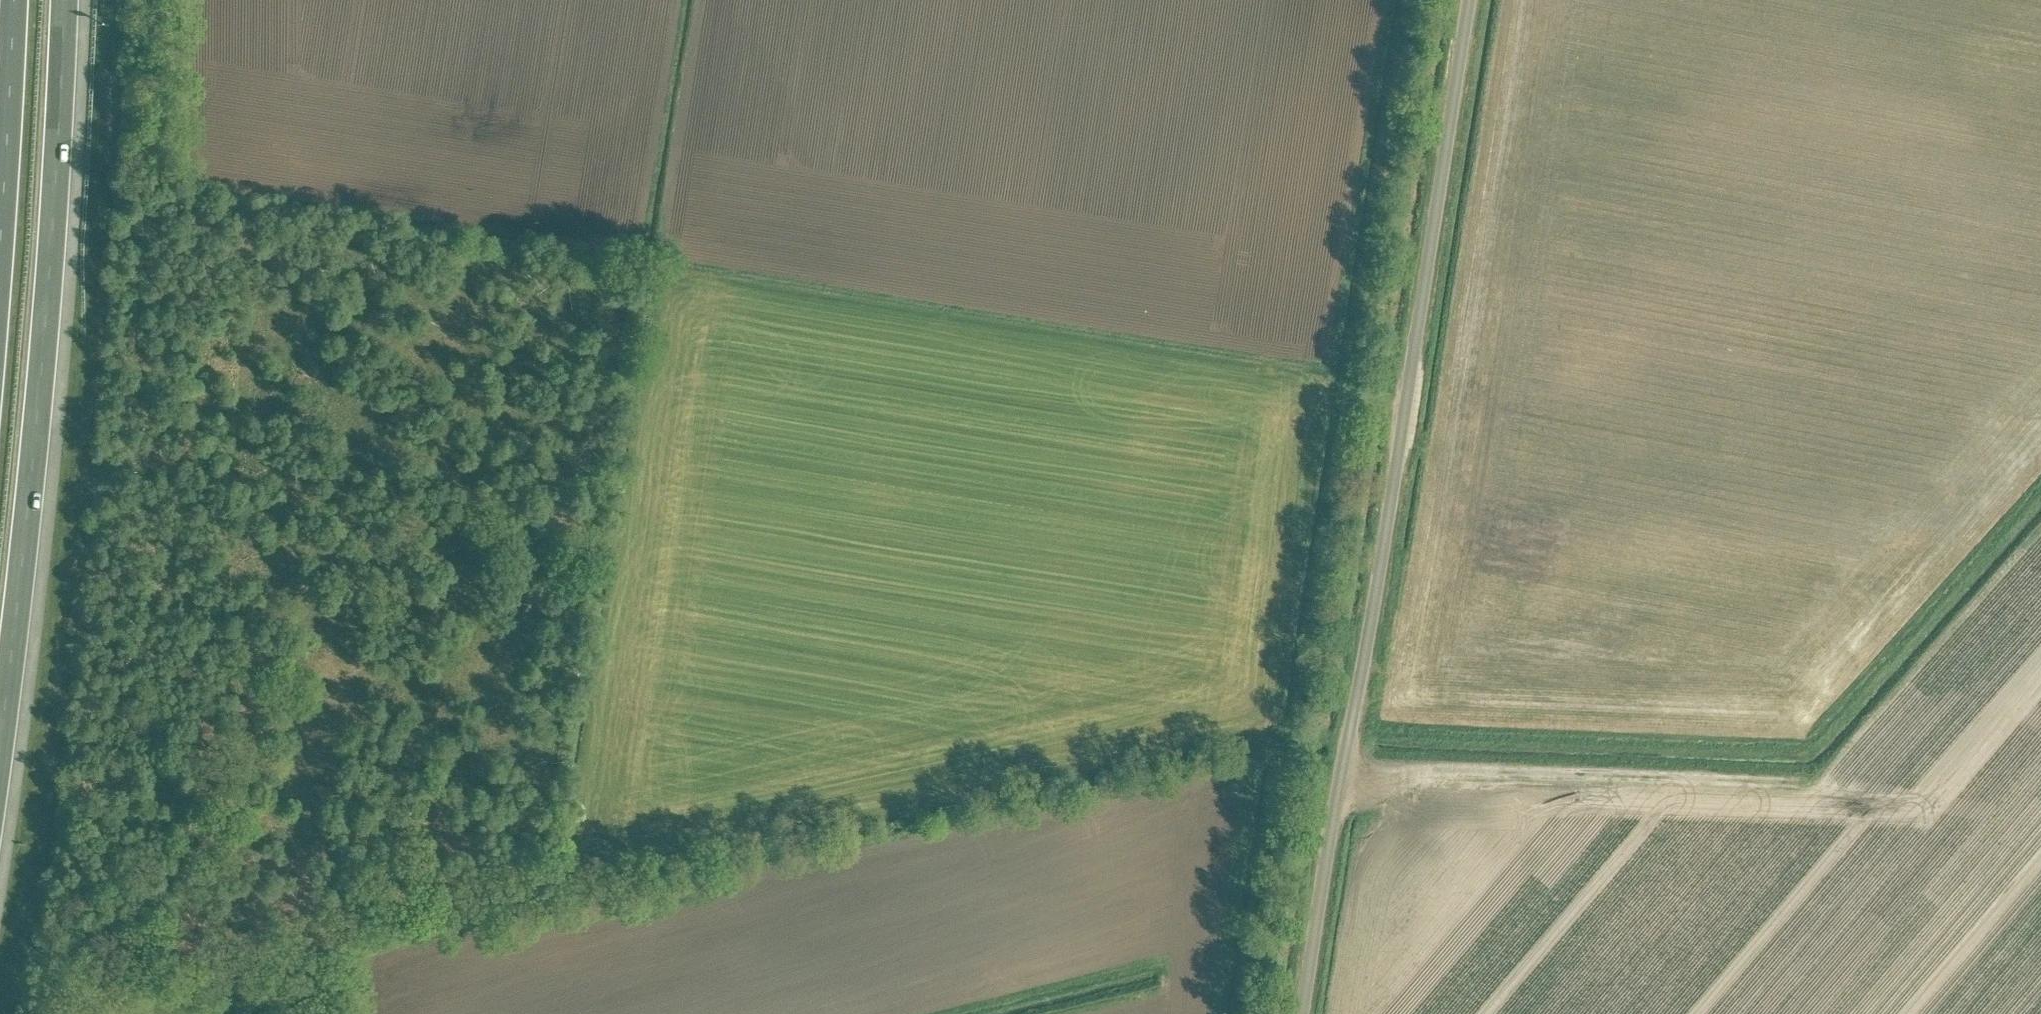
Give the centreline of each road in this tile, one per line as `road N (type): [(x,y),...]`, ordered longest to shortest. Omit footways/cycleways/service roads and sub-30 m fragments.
road 1 (unclassified): [(1305,1013),(1470,0)]
road 2 (motorway): [(0,744),(41,381),(67,0)]
road 3 (motorway): [(14,0),(0,225)]

